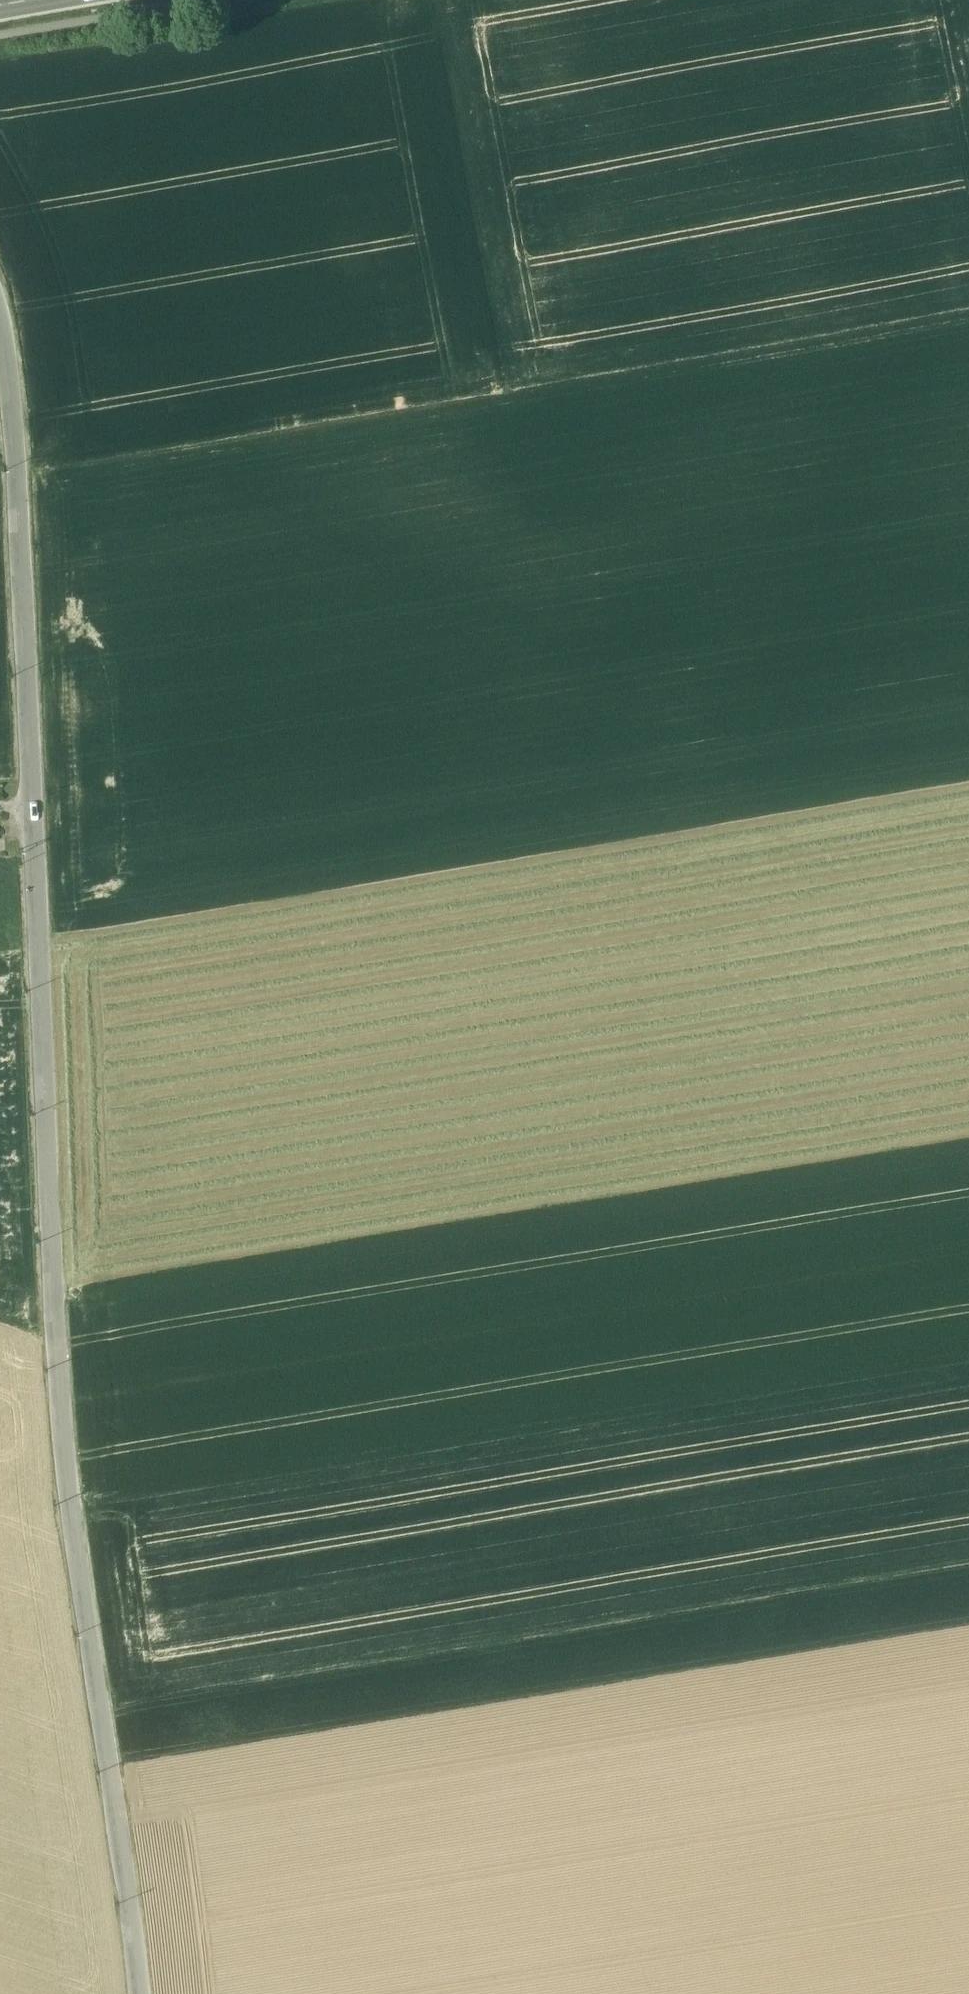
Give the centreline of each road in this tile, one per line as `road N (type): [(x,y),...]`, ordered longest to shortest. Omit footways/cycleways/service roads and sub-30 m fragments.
road 1 (tertiary): [(0,309),(64,1474),(139,1993)]

